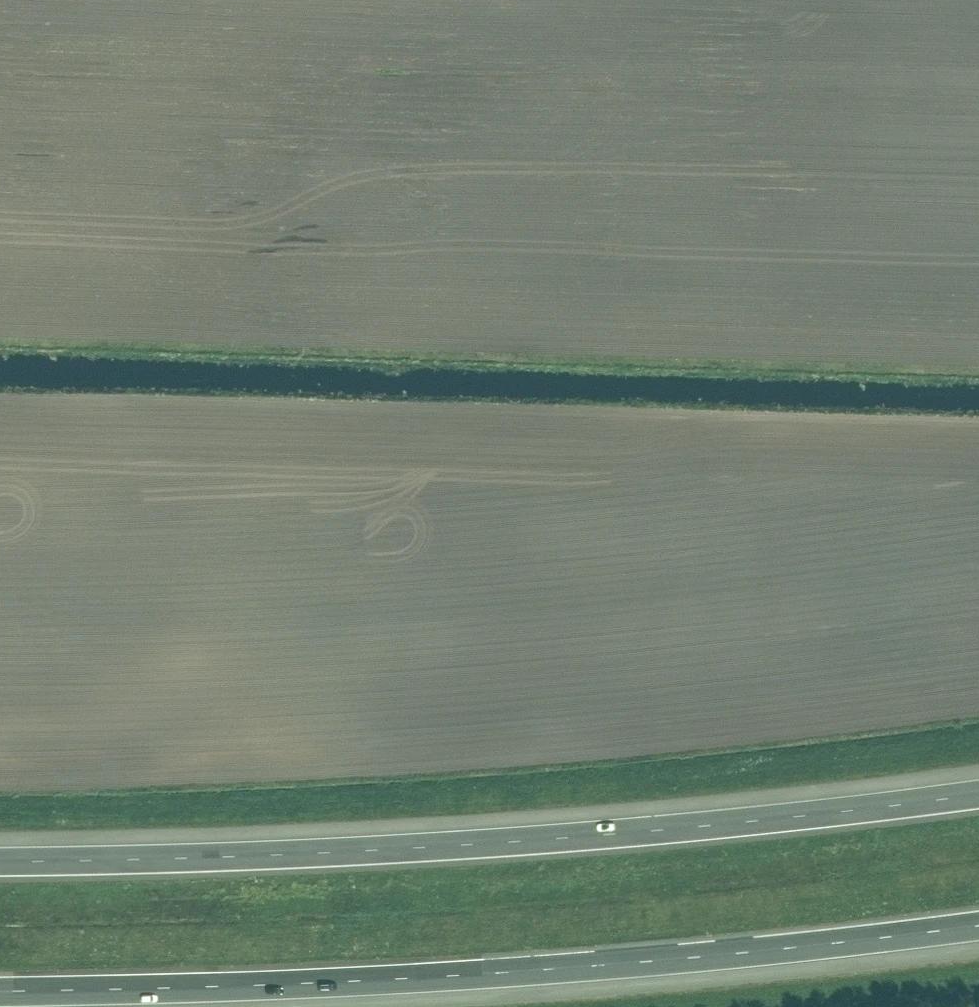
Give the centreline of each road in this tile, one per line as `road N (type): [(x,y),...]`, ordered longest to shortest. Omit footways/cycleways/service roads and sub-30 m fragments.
road 1 (motorway): [(978,793),(564,837),(0,860)]
road 2 (motorway): [(0,988),(426,978),(978,926)]

